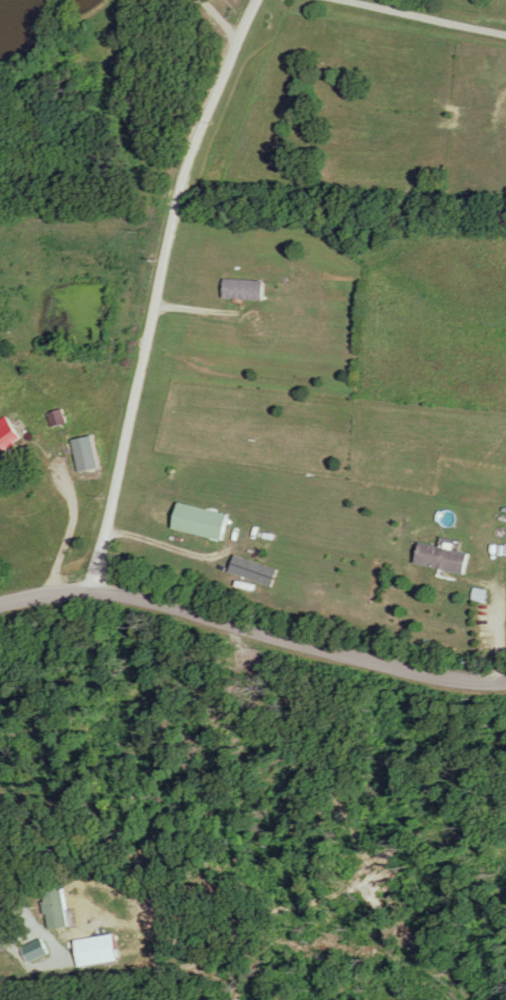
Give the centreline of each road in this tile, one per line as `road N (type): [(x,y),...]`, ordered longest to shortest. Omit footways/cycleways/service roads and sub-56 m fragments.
road 1 (residential): [(86,592),(180,177),(254,0)]
road 2 (residential): [(0,603),(106,592),(382,666),(505,680)]
road 3 (residential): [(337,0),(505,35)]

